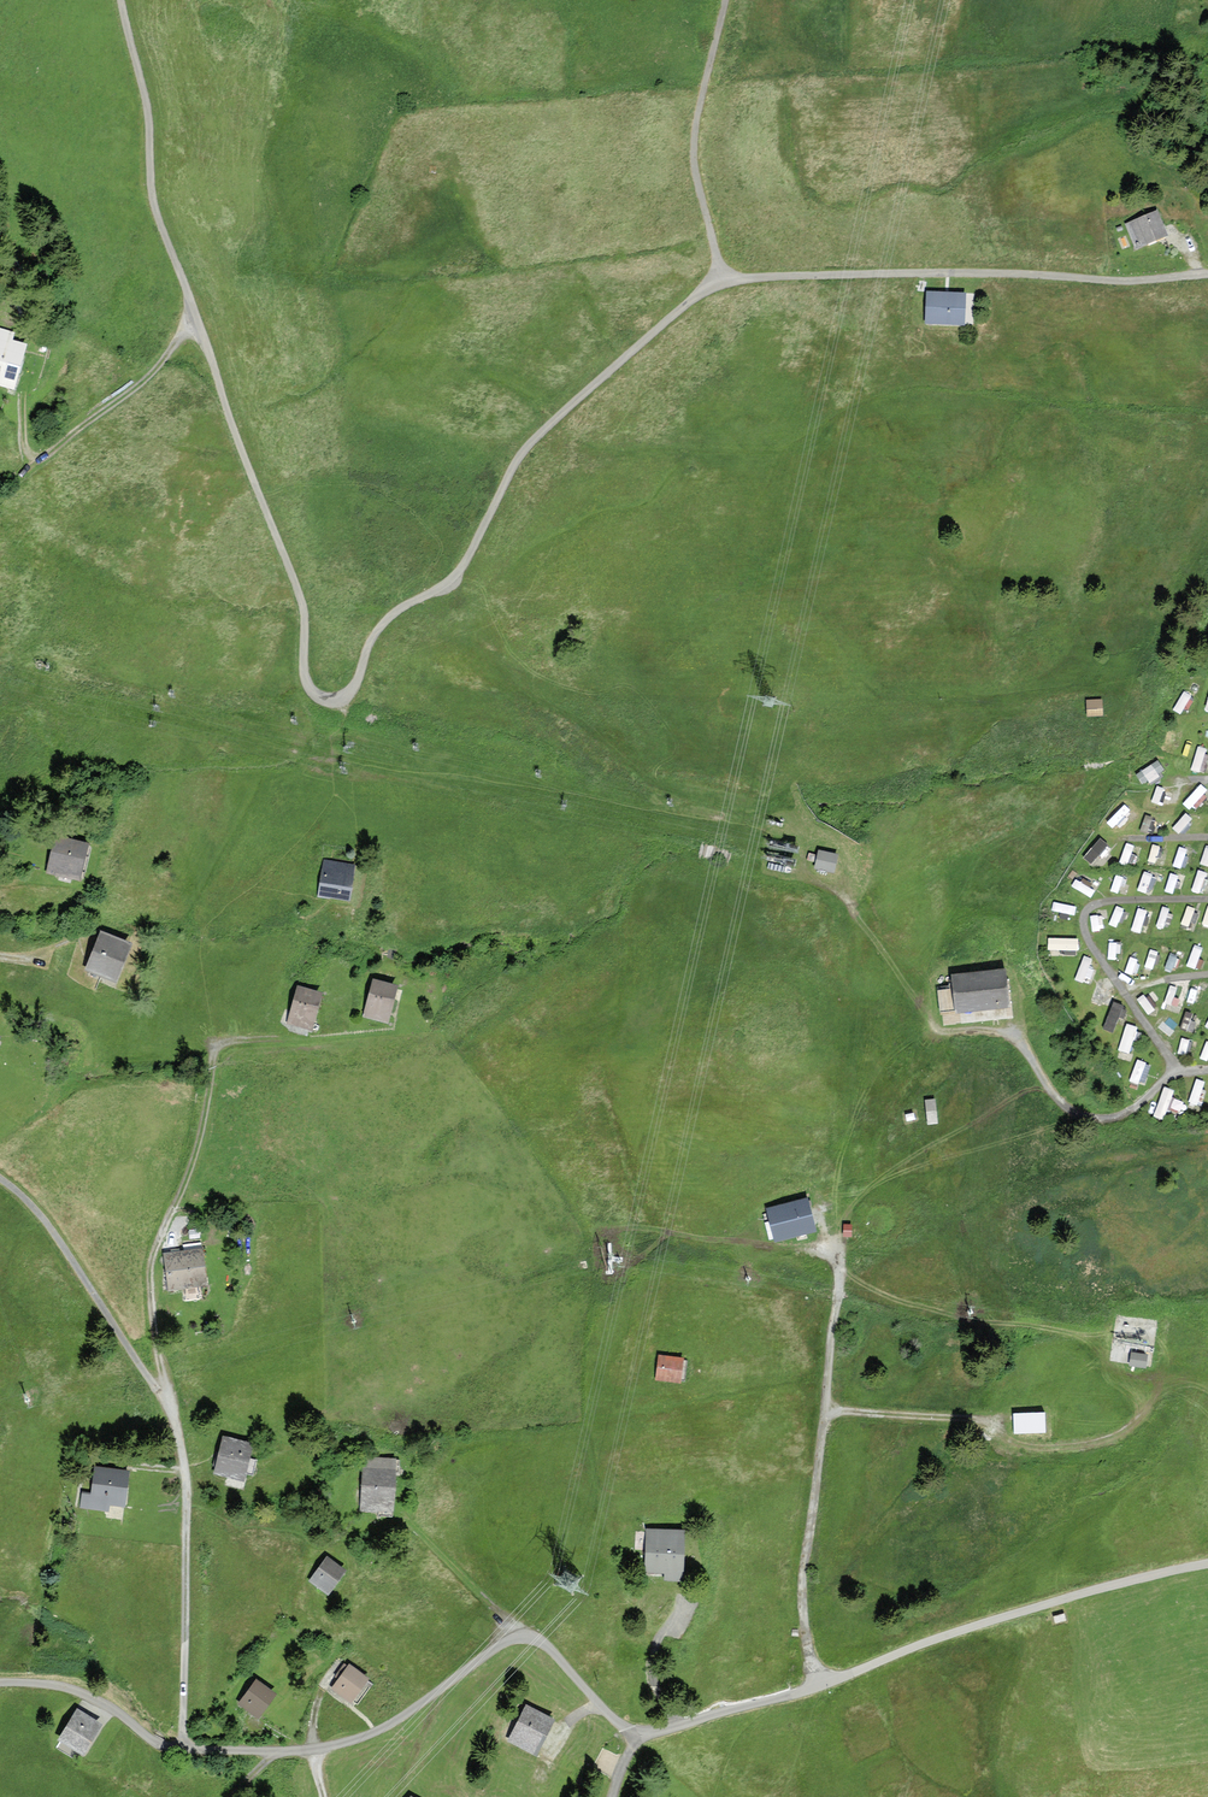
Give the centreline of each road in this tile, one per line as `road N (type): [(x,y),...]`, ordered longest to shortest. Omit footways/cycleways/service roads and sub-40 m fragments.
road 1 (track): [(124,0),(153,122),(153,196),(303,598),(306,668),(316,694),(335,702),(355,692),(381,625),(448,586),(522,455),(697,295),(721,282)]
road 2 (unclassified): [(1207,1564),(1036,1607),(817,1687),(644,1734),(618,1724),(542,1641),(523,1637),(370,1735),(274,1753)]
road 3 (track): [(721,282),(1207,275)]
road 4 (track): [(167,1405),(151,1259),(206,1132),(216,1049),(246,1040),(329,1039)]
road 5 (unclassified): [(274,1753),(165,1746),(90,1697),(0,1683)]
road 6 (track): [(721,282),(693,162),(725,0)]
road 7 (track): [(23,389),(24,442),(30,455),(42,456),(139,385),(198,323)]
road 8 (track): [(825,1410),(994,1420)]
road 9 (track): [(400,1516),(514,1640)]

